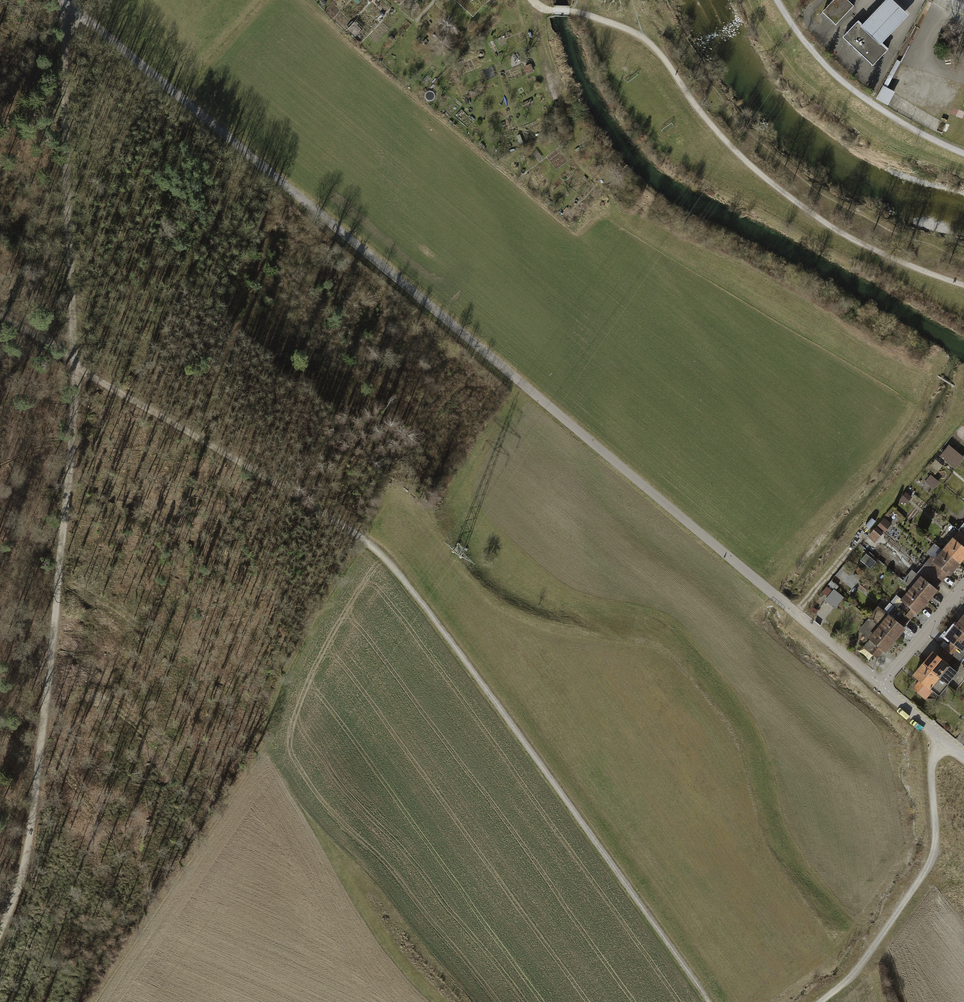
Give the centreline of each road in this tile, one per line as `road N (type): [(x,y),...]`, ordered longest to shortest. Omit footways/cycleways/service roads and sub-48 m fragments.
road 1 (unclassified): [(65,0),(881,684)]
road 2 (track): [(707,1001),(410,587),(367,542)]
road 3 (track): [(10,910),(28,851),(62,591),(74,361)]
road 4 (track): [(963,285),(850,237),(776,187),(718,133),(643,38),(570,11)]
road 5 (track): [(74,361),(61,0)]
road 6 (track): [(74,361),(367,542)]
road 7 (track): [(818,1001),(853,975),(933,858),(931,767),(946,742)]
road 8 (residential): [(881,684),(963,587)]

